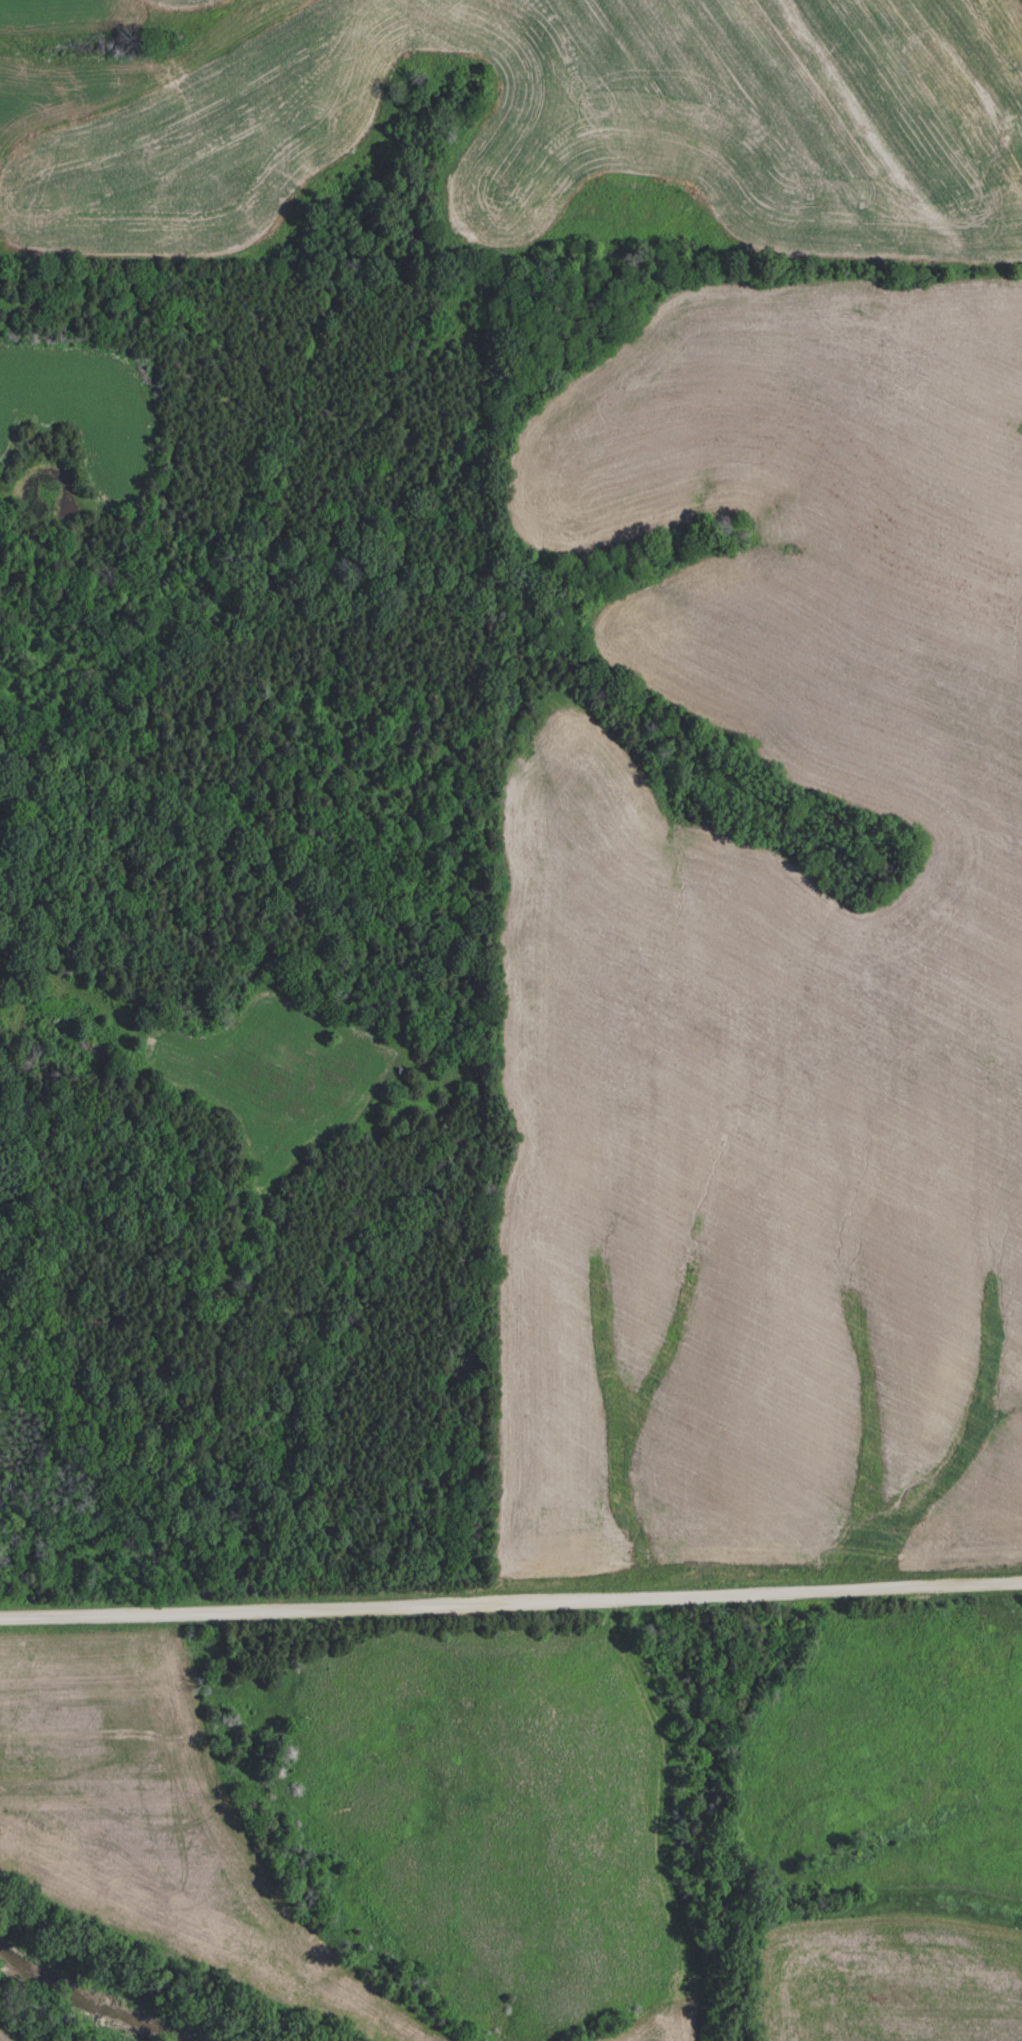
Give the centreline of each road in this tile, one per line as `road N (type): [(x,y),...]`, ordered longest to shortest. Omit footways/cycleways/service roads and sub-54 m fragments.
road 1 (residential): [(1021,1581),(0,1617)]

